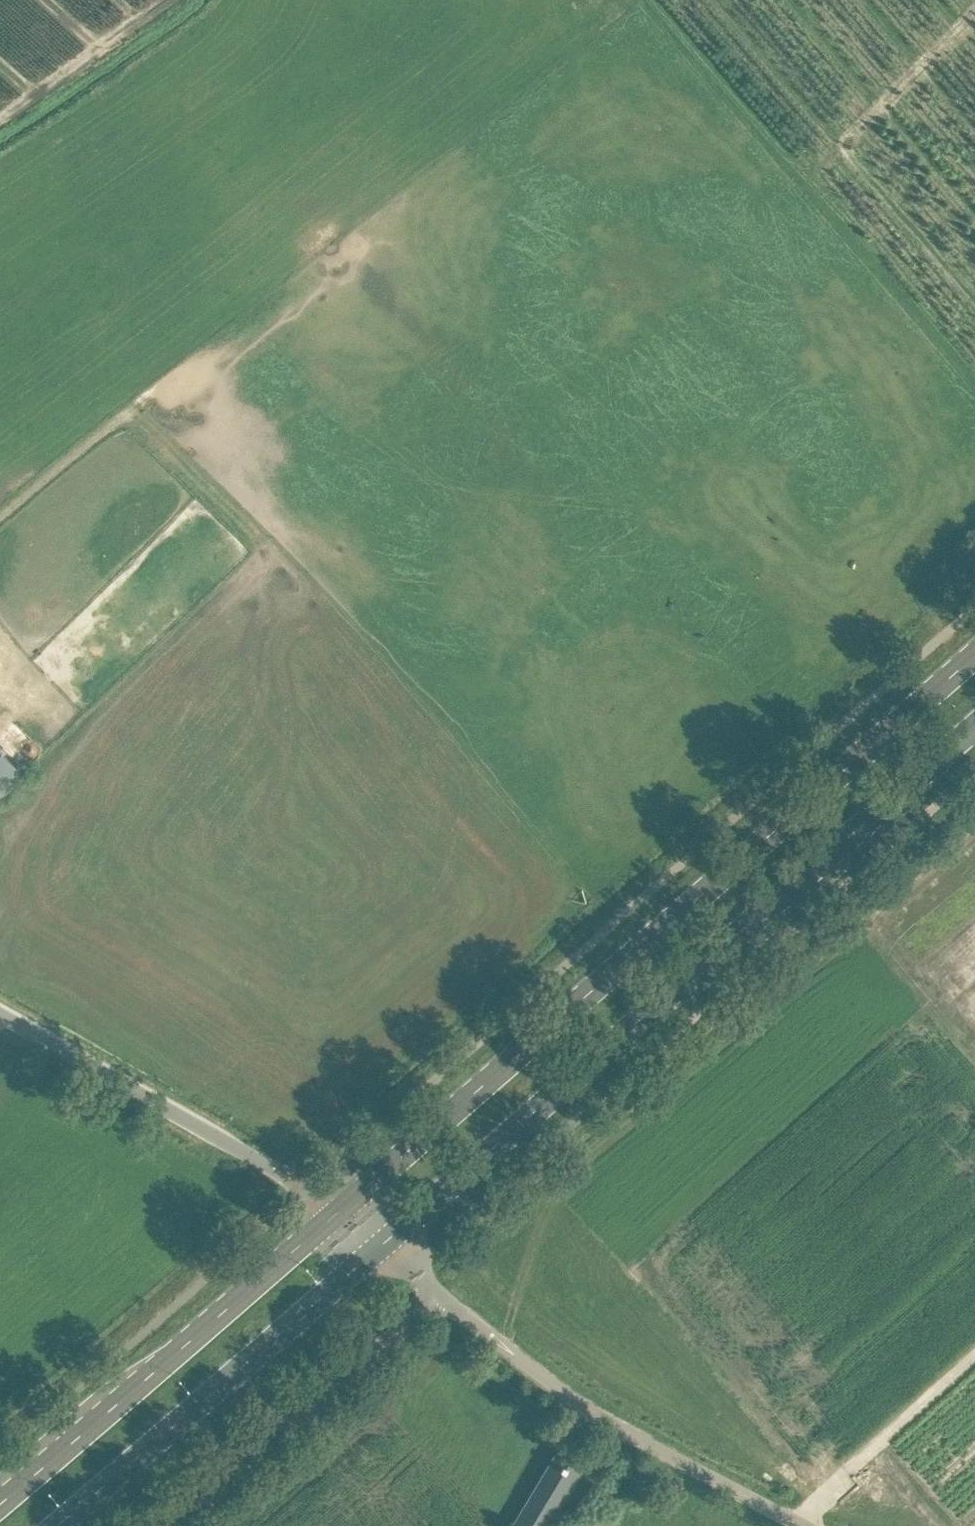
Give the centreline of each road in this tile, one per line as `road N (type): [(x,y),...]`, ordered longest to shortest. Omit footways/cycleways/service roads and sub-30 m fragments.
road 1 (primary): [(974,659),(338,1210)]
road 2 (primary): [(384,1243),(974,727)]
road 3 (primary): [(338,1210),(0,1500)]
road 4 (unclassified): [(802,1525),(595,1414),(441,1294)]
road 5 (primary): [(60,1525),(384,1243)]
road 6 (unclassified): [(338,1210),(0,1014)]
road 7 (unclassified): [(174,1525),(441,1294)]

